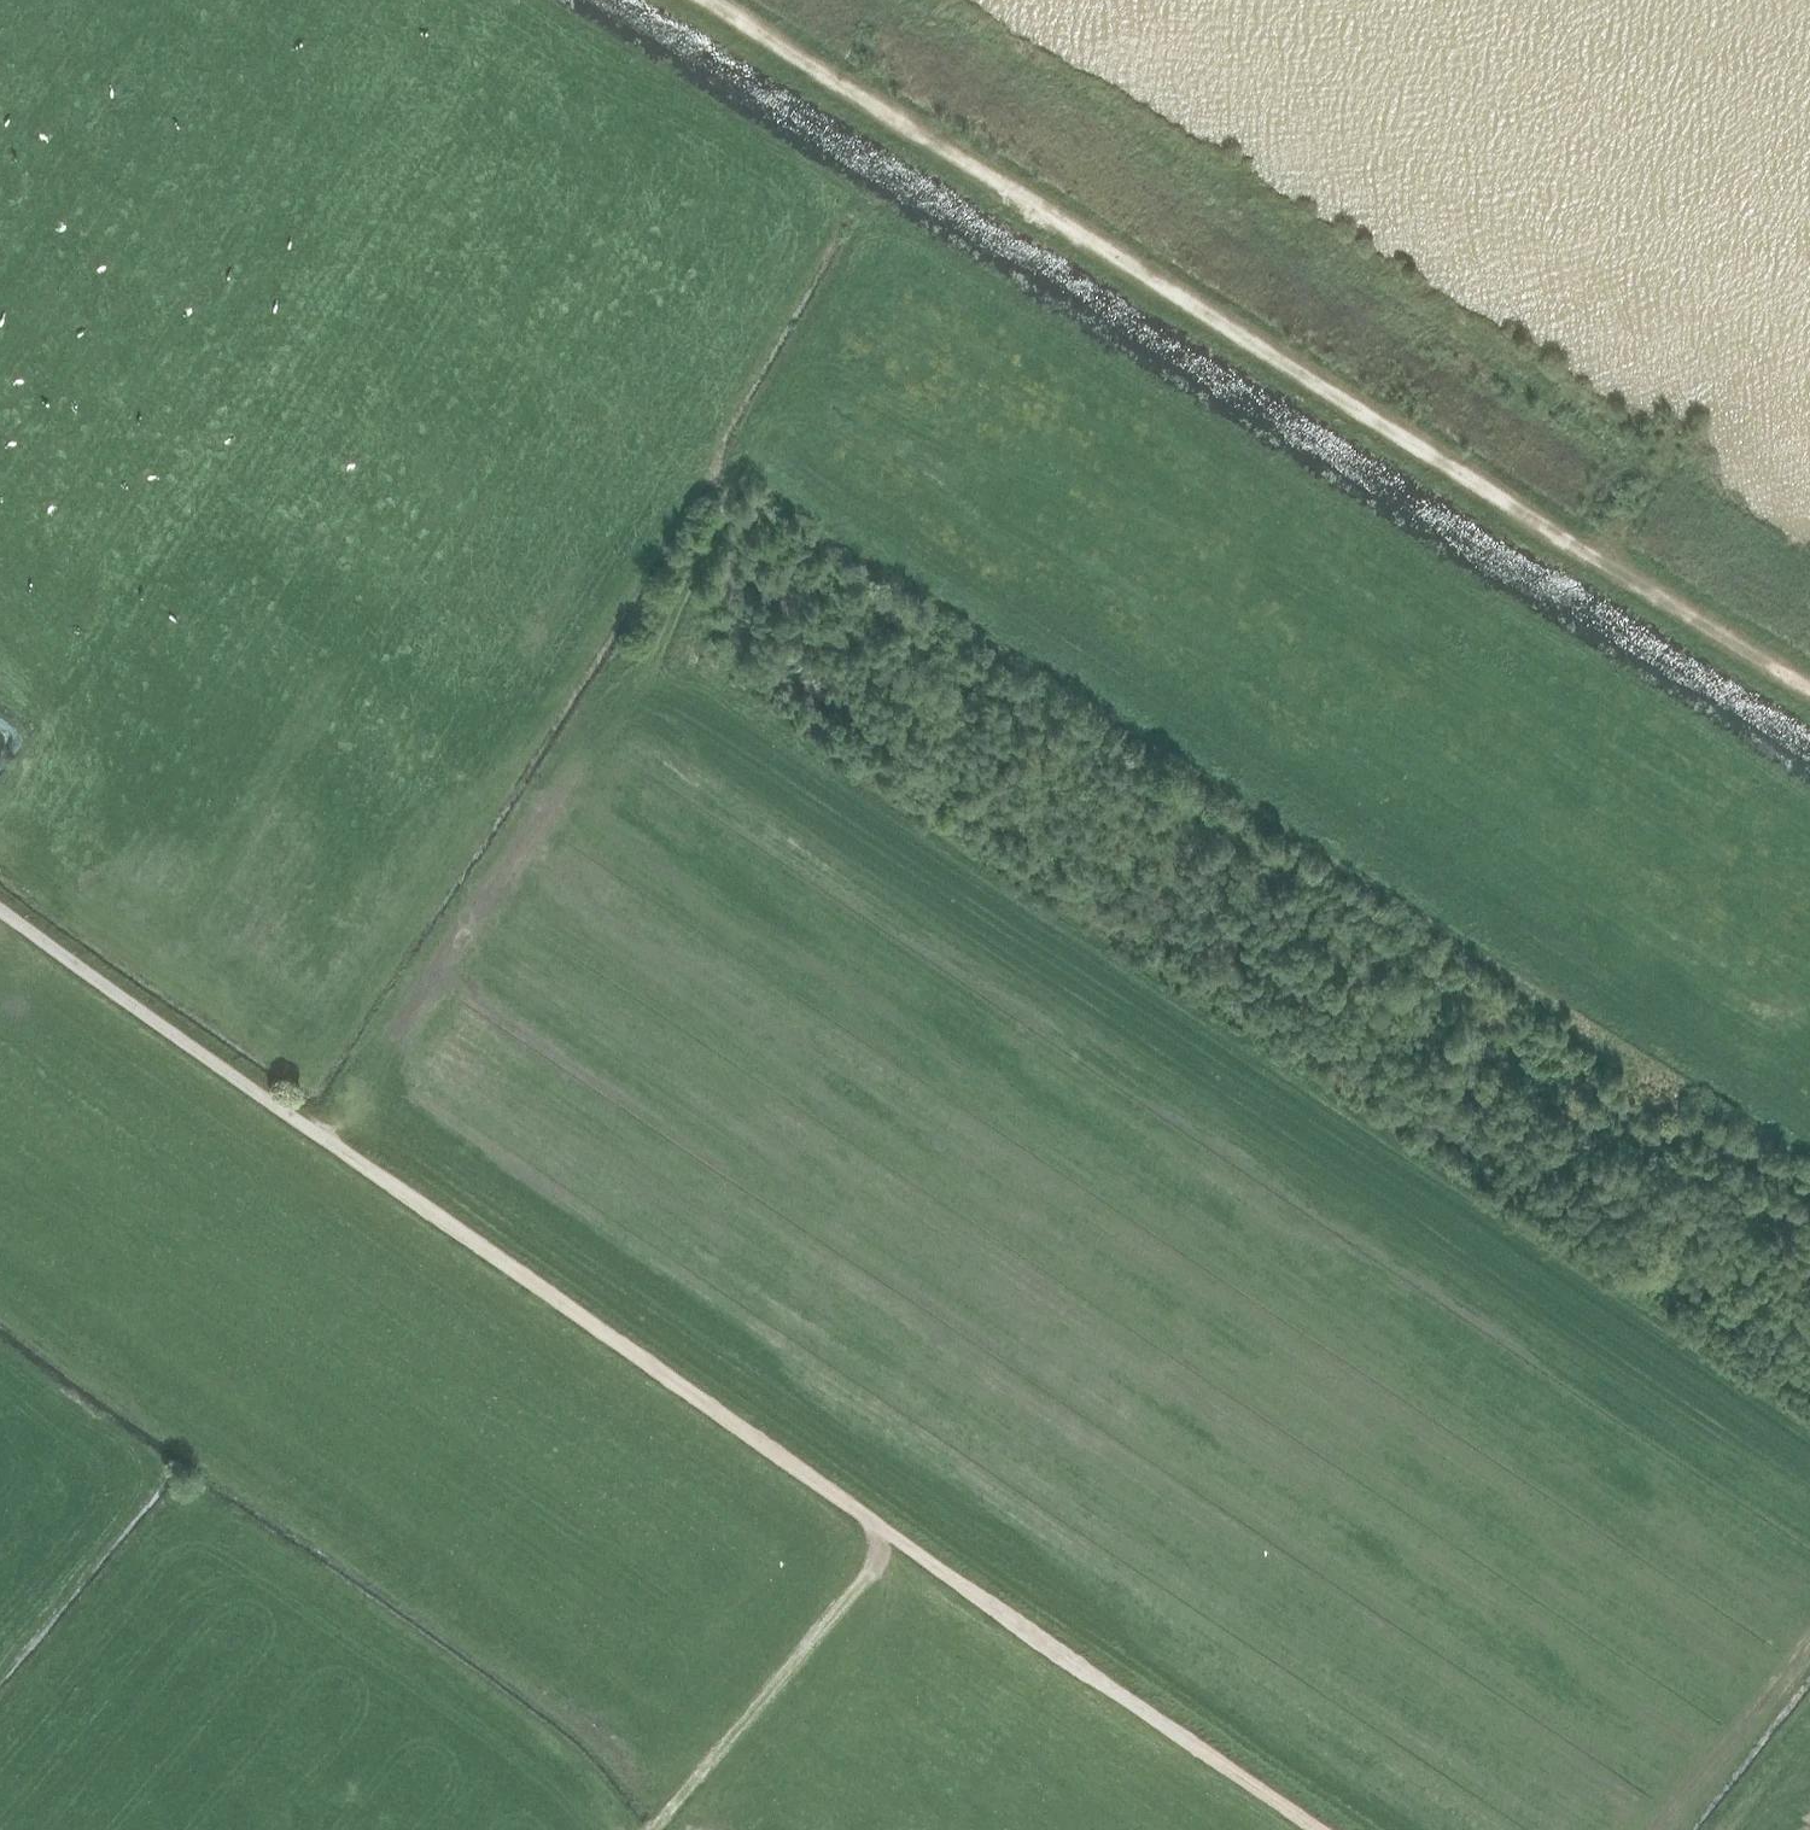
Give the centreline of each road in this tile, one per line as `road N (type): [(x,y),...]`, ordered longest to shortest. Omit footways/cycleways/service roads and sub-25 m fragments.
road 1 (track): [(738,489),(661,650)]

